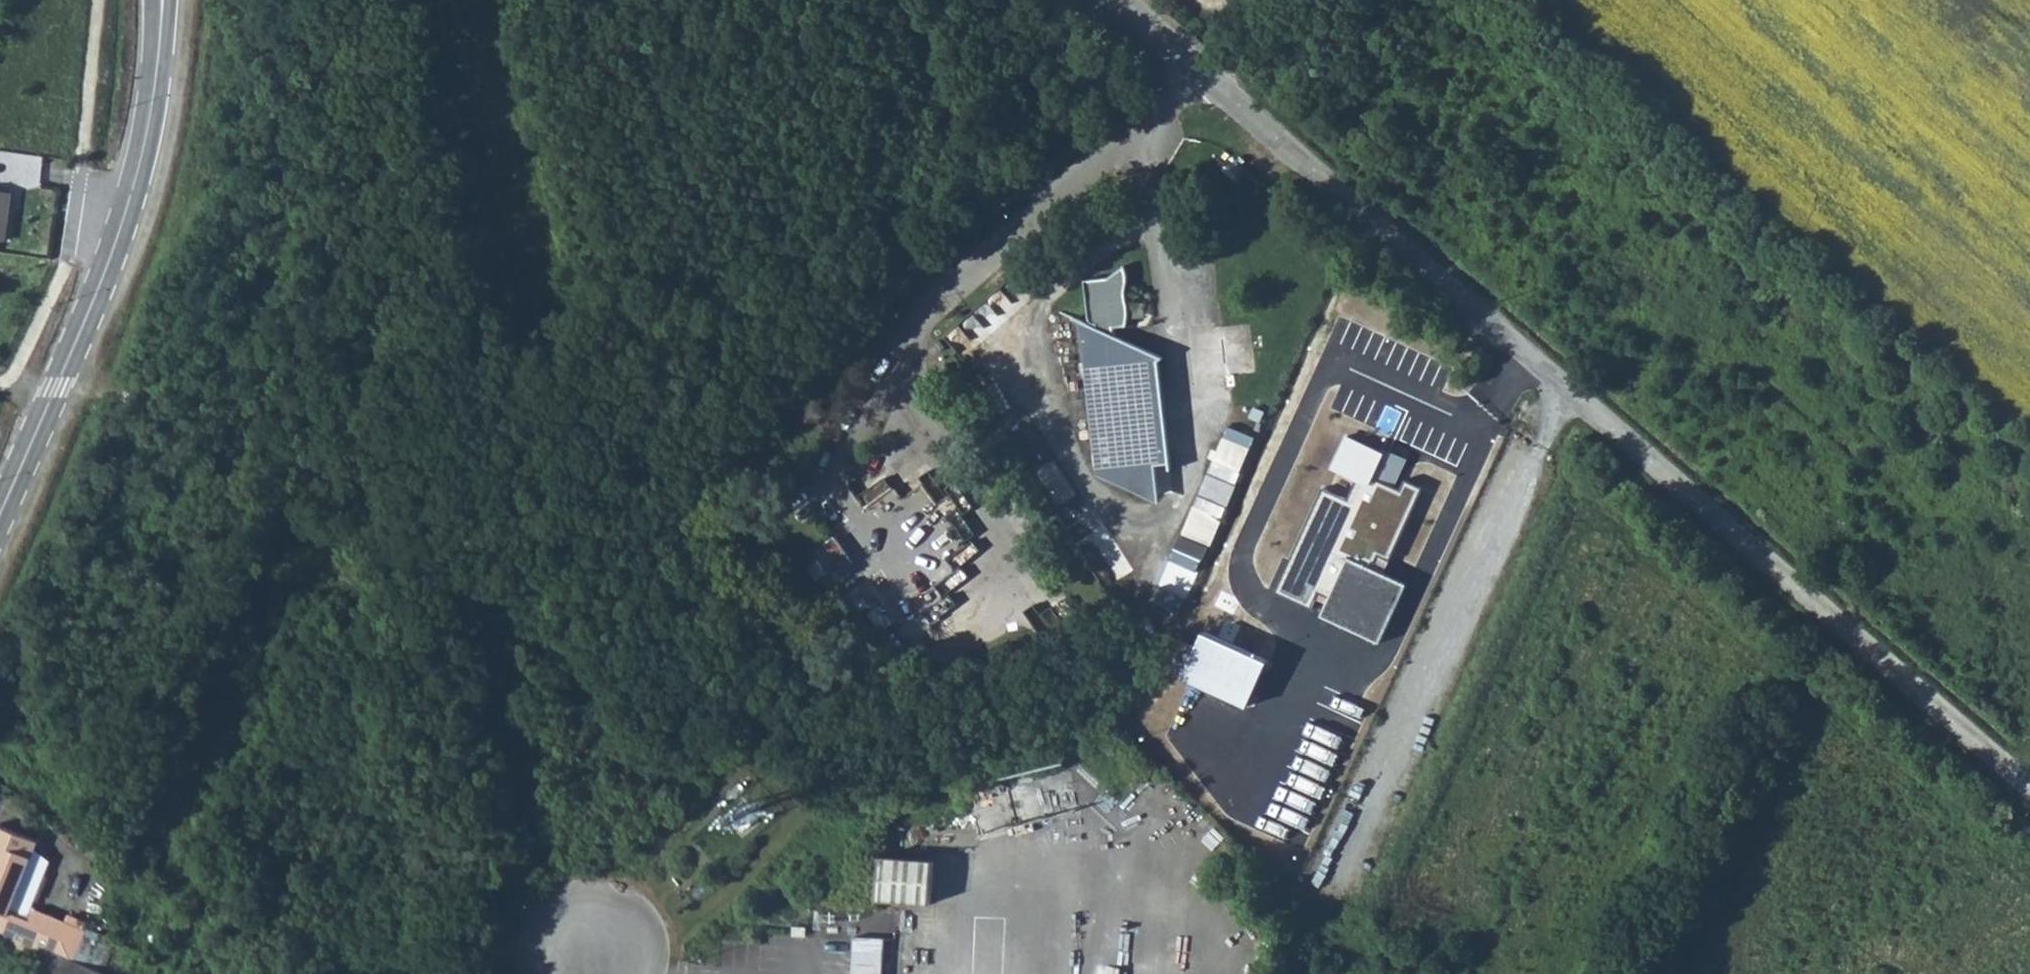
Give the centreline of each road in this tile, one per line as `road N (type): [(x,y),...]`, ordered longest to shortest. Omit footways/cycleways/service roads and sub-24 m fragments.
road 1 (unclassified): [(2029,788),(1163,43)]
road 2 (tertiary): [(164,0),(160,80),(138,178),(0,516)]

